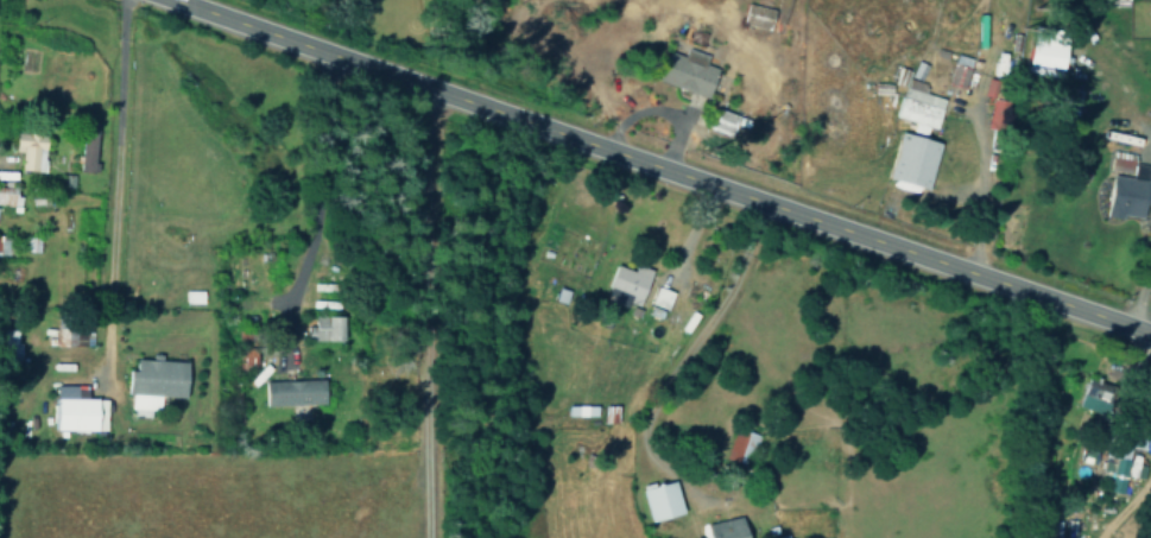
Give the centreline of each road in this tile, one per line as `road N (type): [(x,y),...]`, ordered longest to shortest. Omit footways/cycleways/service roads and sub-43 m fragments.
road 1 (tertiary): [(1150,334),(166,0)]
road 2 (residential): [(777,205),(646,417),(639,448),(668,477),(722,493)]
road 3 (residential): [(321,55),(312,226),(290,287)]

